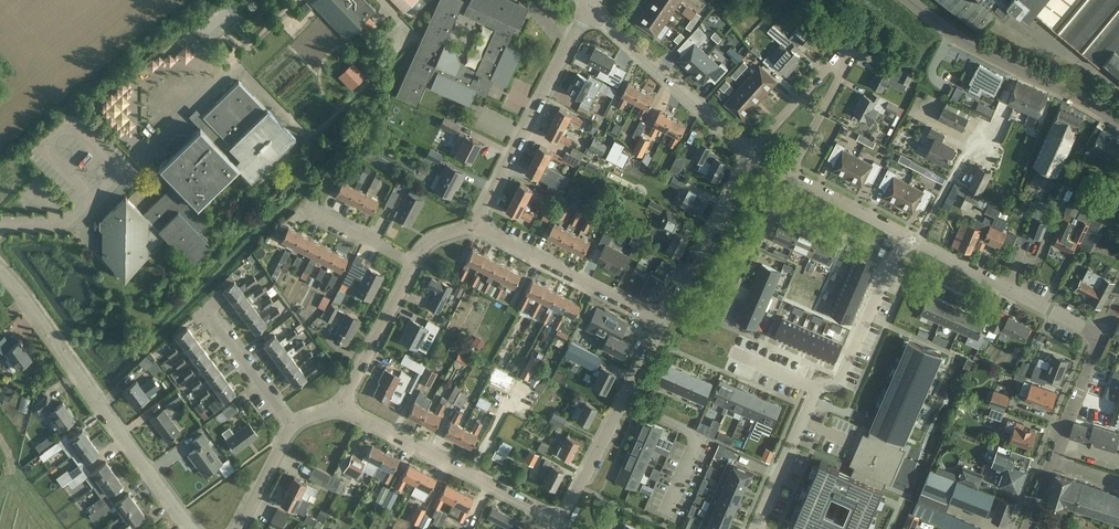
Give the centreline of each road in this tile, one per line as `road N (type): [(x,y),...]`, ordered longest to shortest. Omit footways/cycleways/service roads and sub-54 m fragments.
road 1 (residential): [(914,240),(898,250),(840,380),(816,388),(757,528)]
road 2 (residential): [(192,528),(0,274)]
road 3 (residential): [(790,175),(844,70),(841,61),(753,155)]
road 4 (residential): [(478,226),(591,6)]
road 5 (unclassified): [(1118,127),(960,41),(907,0)]
road 6 (residential): [(560,521),(345,406)]
road 7 (residential): [(753,155),(591,6)]
road 8 (residential): [(663,323),(478,226)]
road 9 (residential): [(1099,335),(914,240)]
road 10 (tertiary): [(1027,528),(1099,335)]
road 11 (residential): [(663,323),(753,155)]
road 12 (residential): [(665,515),(695,438),(624,402)]
road 13 (residential): [(345,406),(415,262)]
road 14 (residential): [(293,425),(203,305)]
road 15 (residential): [(914,240),(790,175)]
road 16 (residential): [(914,240),(986,122)]
road 17 (residential): [(560,521),(624,402)]
road 18 (residential): [(415,262),(303,205)]

